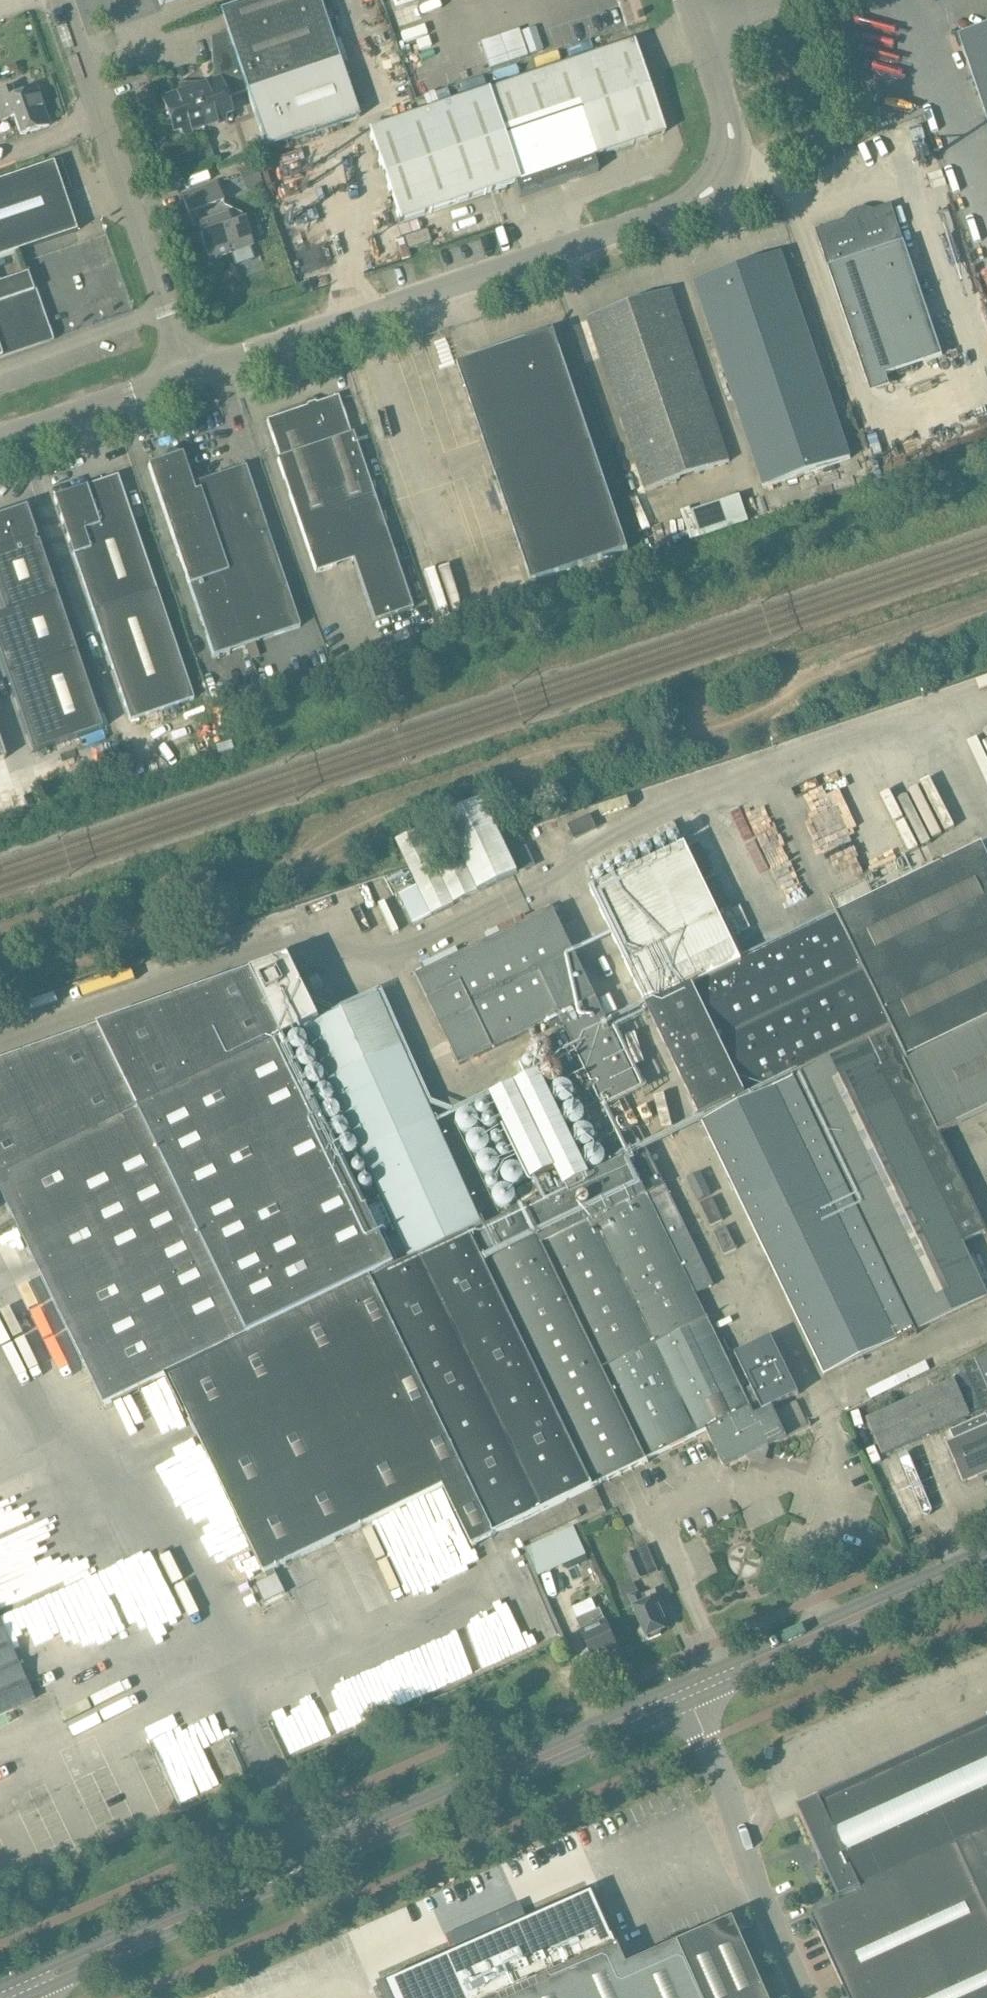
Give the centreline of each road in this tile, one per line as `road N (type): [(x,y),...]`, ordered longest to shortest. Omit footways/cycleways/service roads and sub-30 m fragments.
road 1 (secondary): [(685,1683),(4,1989)]
road 2 (secondary): [(27,1997),(693,1703)]
road 3 (tertiary): [(187,373),(708,194),(727,167),(732,138),(701,32)]
road 4 (unclassified): [(187,373),(62,0)]
road 5 (secondary): [(986,1549),(685,1683)]
road 6 (secondary): [(693,1703),(986,1573)]
road 7 (unclassified): [(806,1997),(756,1886),(693,1703)]
road 8 (tertiary): [(0,438),(187,373)]

